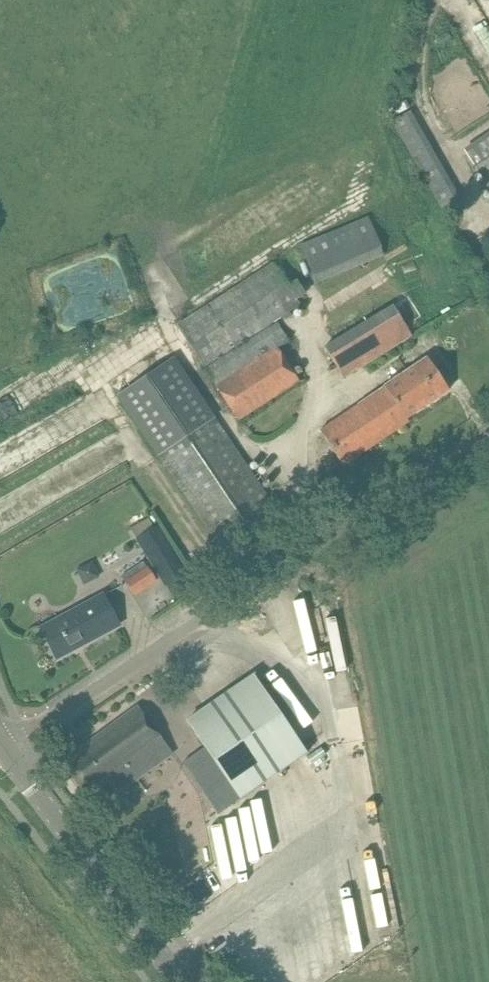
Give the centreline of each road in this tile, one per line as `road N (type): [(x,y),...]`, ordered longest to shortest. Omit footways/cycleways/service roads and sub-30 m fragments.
road 1 (unclassified): [(3,745),(488,430)]
road 2 (unclassified): [(180,981),(3,745)]

